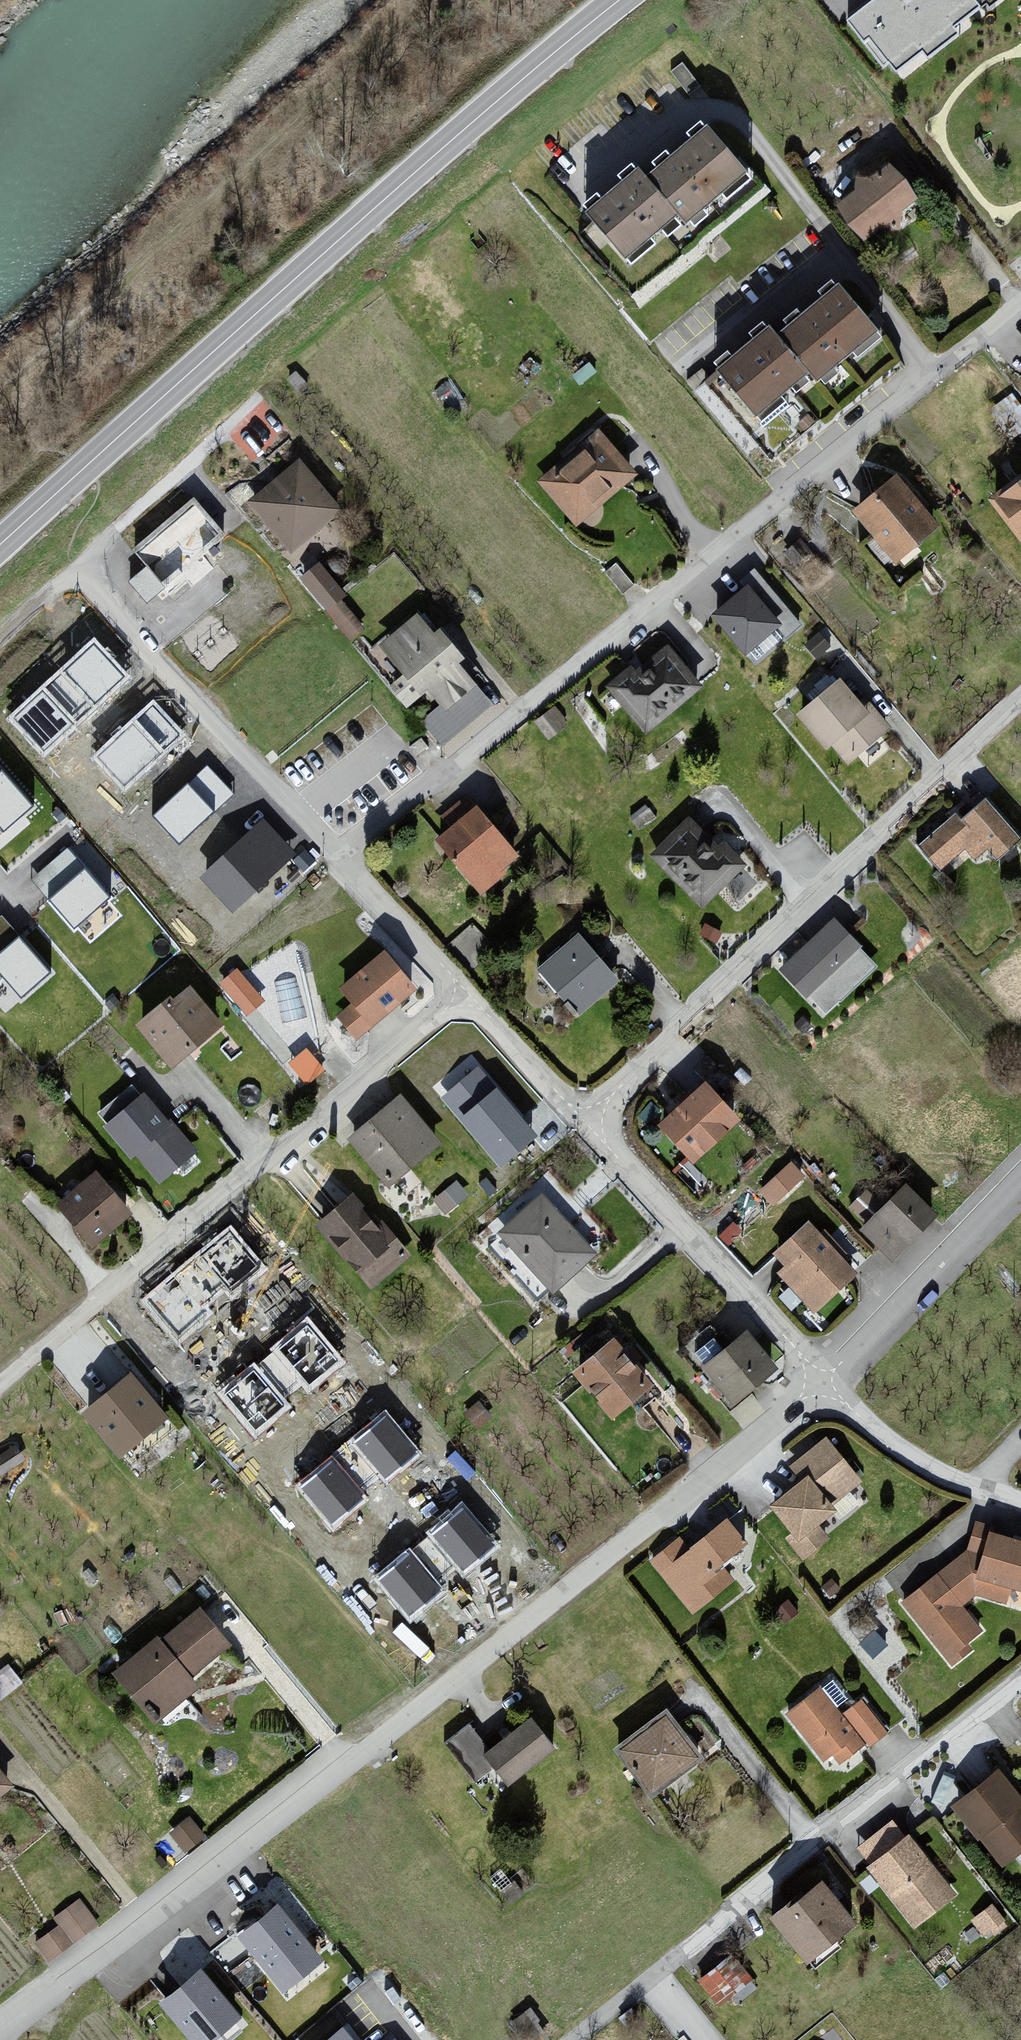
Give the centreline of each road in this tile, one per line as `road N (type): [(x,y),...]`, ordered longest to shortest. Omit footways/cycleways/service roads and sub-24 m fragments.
road 1 (residential): [(824,1382),(346,1766),(0,2026)]
road 2 (residential): [(1020,300),(463,764),(330,840)]
road 3 (tertiary): [(624,0),(0,544)]
road 4 (residential): [(469,991),(0,1385)]
road 5 (residential): [(1020,699),(592,1126)]
road 6 (residential): [(1020,1680),(572,2039)]
road 7 (residential): [(592,1126),(824,1382)]
road 8 (residential): [(95,593),(330,840)]
road 9 (residential): [(1020,1179),(824,1382)]
road 10 (residential): [(257,400),(122,524),(79,583)]
road 11 (residential): [(824,1382),(878,1434),(940,1469),(1020,1492)]
road 12 (residential): [(330,840),(469,991)]
road 13 (residential): [(469,991),(592,1126)]

